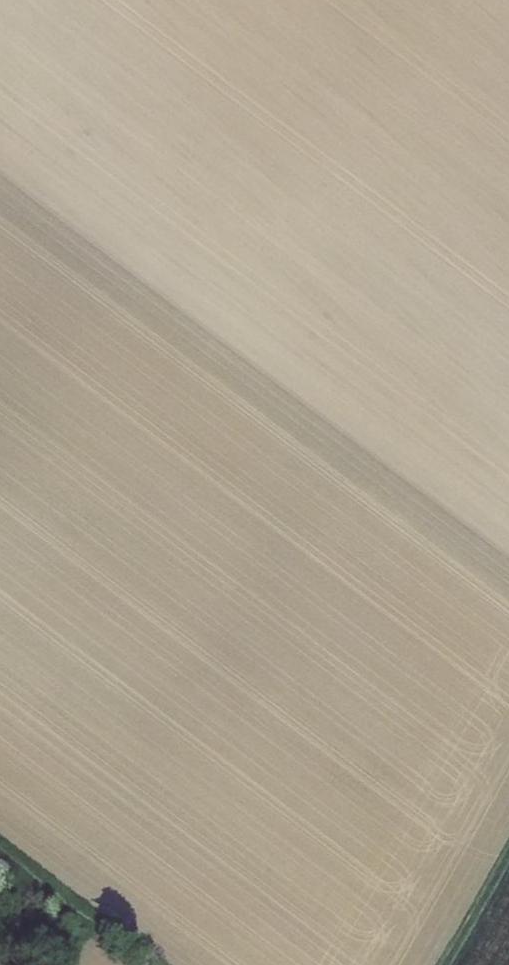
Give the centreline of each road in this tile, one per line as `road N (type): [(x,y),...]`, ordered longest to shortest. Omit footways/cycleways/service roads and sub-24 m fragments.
road 1 (track): [(0,849),(145,964)]

